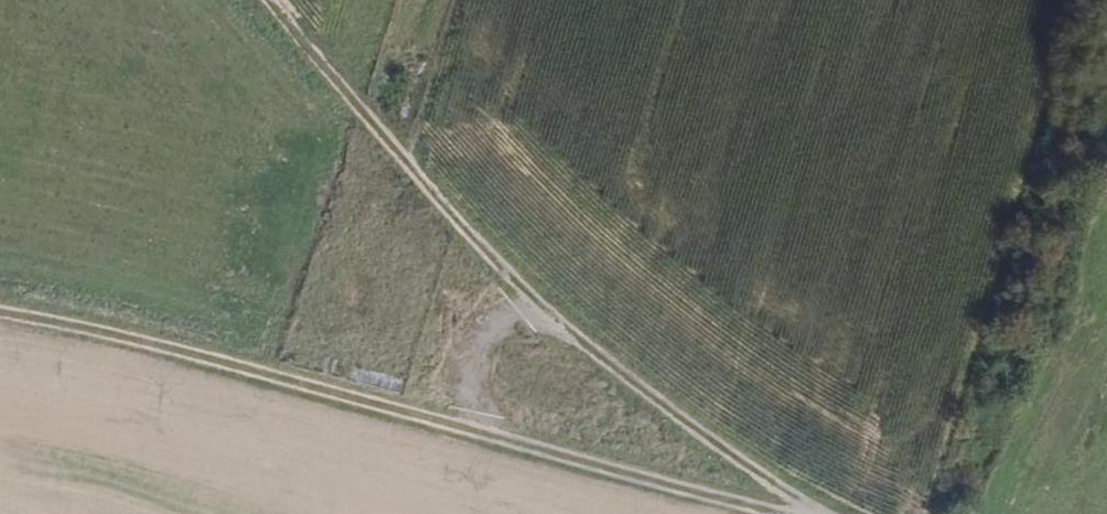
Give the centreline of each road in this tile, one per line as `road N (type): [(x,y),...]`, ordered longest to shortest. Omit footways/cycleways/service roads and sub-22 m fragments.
road 1 (track): [(0,306),(360,386),(781,513)]
road 2 (track): [(260,0),(381,143),(568,337),(824,513)]

